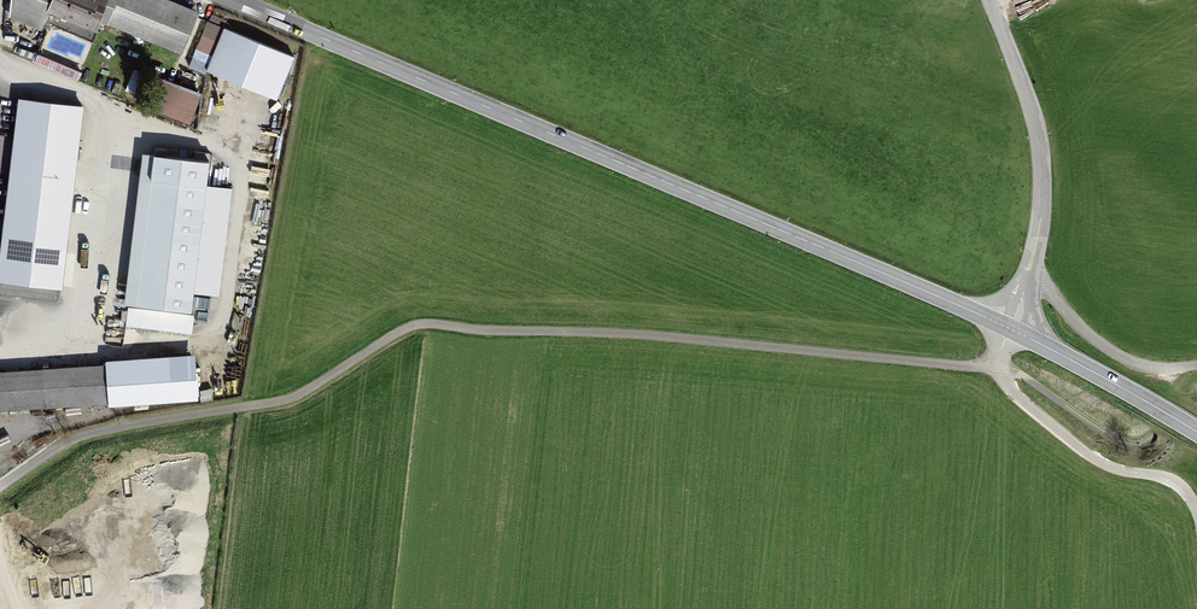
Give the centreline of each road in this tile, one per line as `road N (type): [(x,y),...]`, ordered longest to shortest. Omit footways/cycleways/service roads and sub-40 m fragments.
road 1 (secondary): [(1010,328),(231,0)]
road 2 (residential): [(1010,328),(1038,236),(1042,173),(1028,96),(989,0)]
road 3 (unclassified): [(1196,513),(1178,484),(1100,463),(1016,396),(998,370),(1010,328)]
road 4 (secondary): [(1196,431),(1010,328)]
road 5 (track): [(1196,365),(1146,367),(1113,353),(1030,270)]

